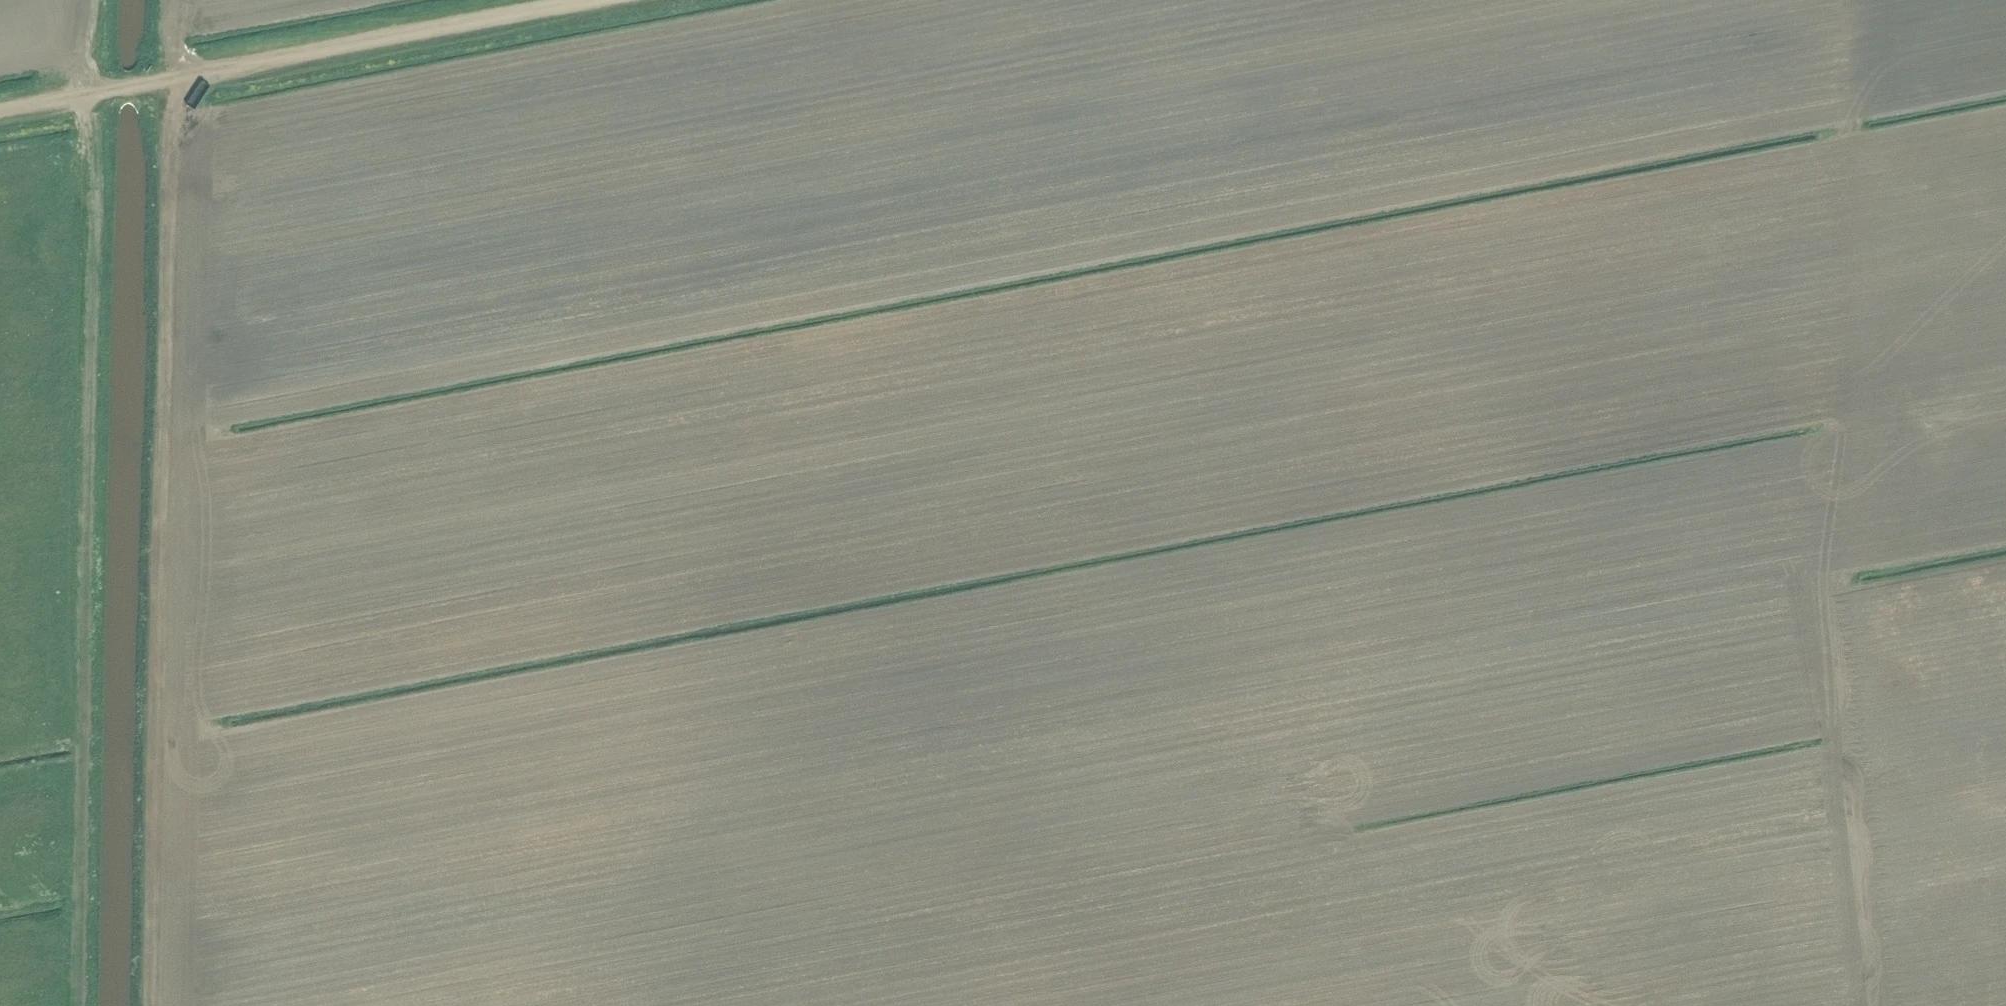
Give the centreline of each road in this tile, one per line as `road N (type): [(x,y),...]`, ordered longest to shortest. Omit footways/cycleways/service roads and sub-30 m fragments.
road 1 (unclassified): [(0,110),(593,0)]

